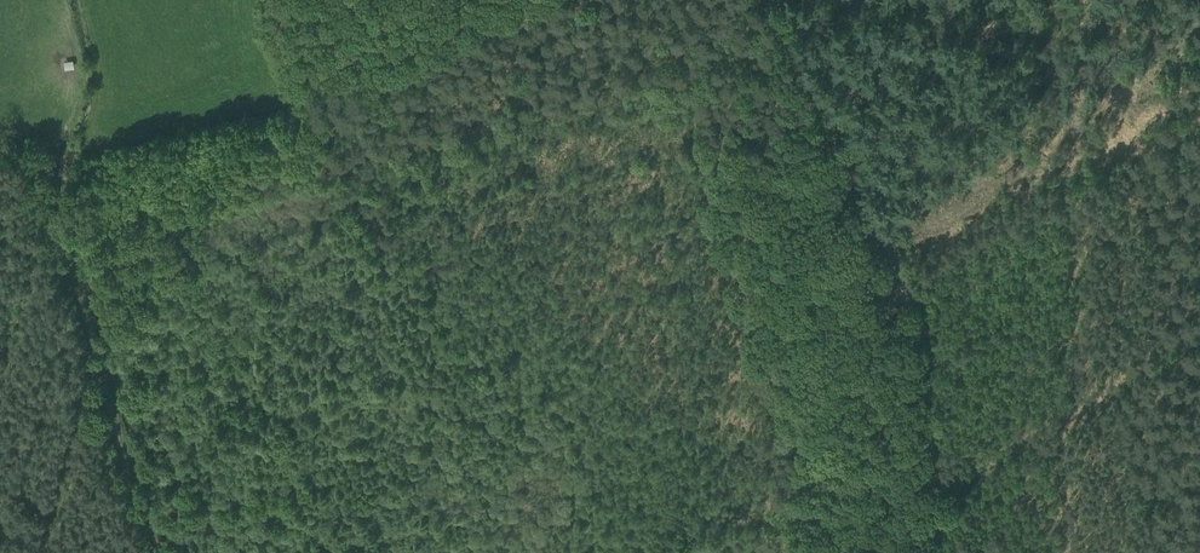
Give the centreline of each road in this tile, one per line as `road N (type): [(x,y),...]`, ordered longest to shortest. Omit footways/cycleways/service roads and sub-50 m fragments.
road 1 (track): [(921,552),(915,315),(753,0)]
road 2 (track): [(55,179),(55,249),(138,512),(159,552)]

